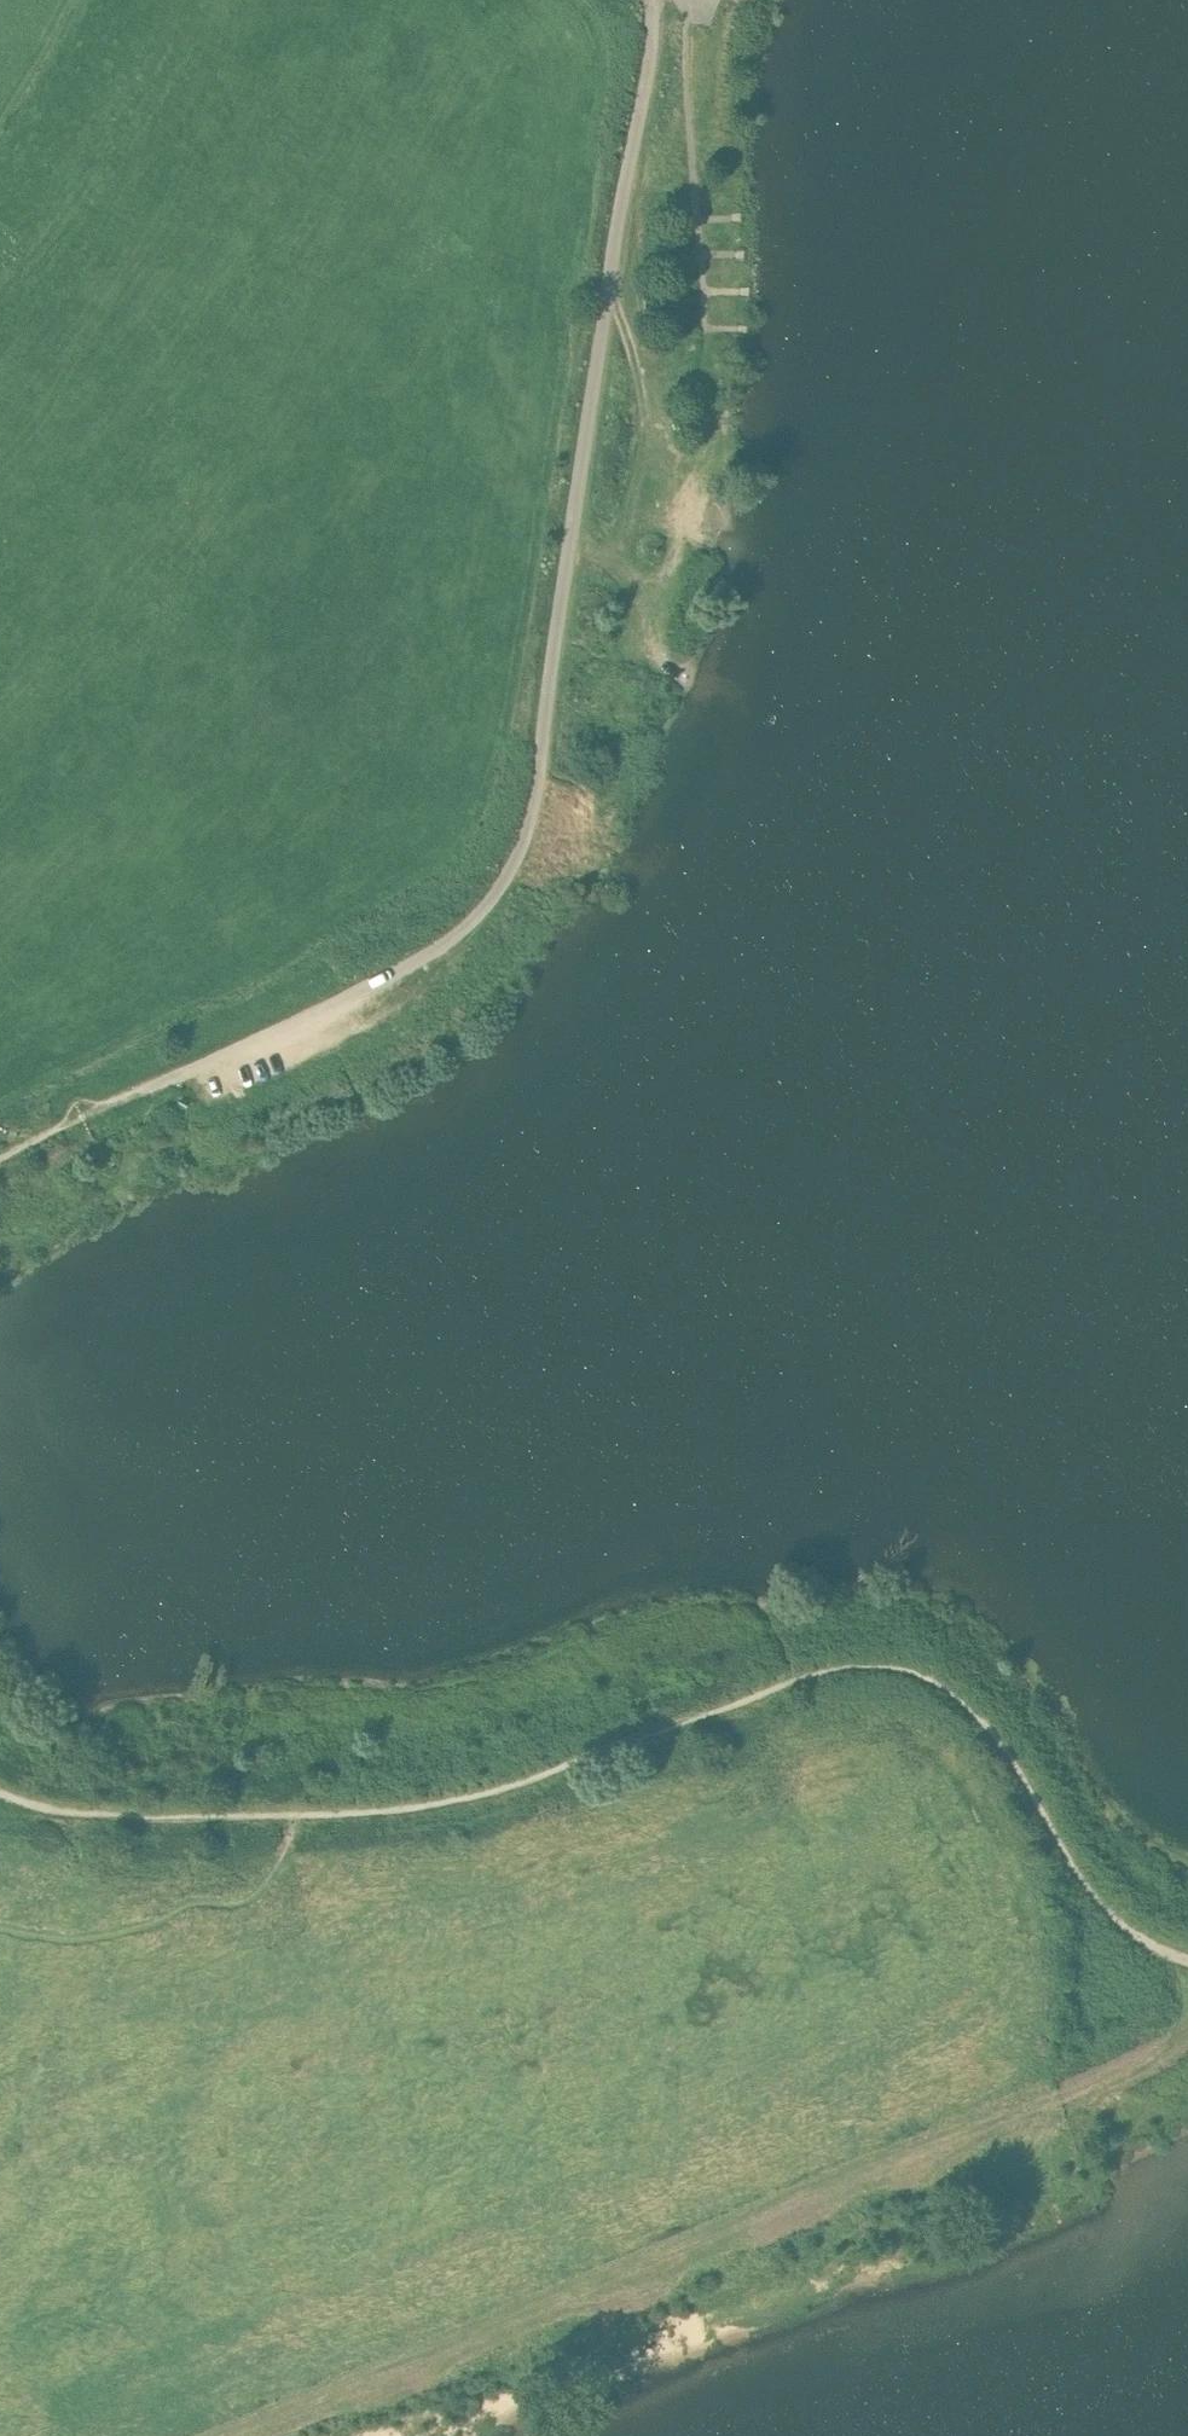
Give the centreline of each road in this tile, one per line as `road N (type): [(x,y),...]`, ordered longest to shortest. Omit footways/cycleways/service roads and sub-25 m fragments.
road 1 (unclassified): [(637,0),(635,85),(496,856),(455,922),(404,960),(305,1018),(74,1123)]
road 2 (track): [(0,1800),(24,1812),(115,1817),(352,1818),(449,1806),(568,1771),(798,1683),(854,1671),(894,1682),(959,1720),(1006,1766),(1059,1854),(1130,1931),(1187,1953)]

